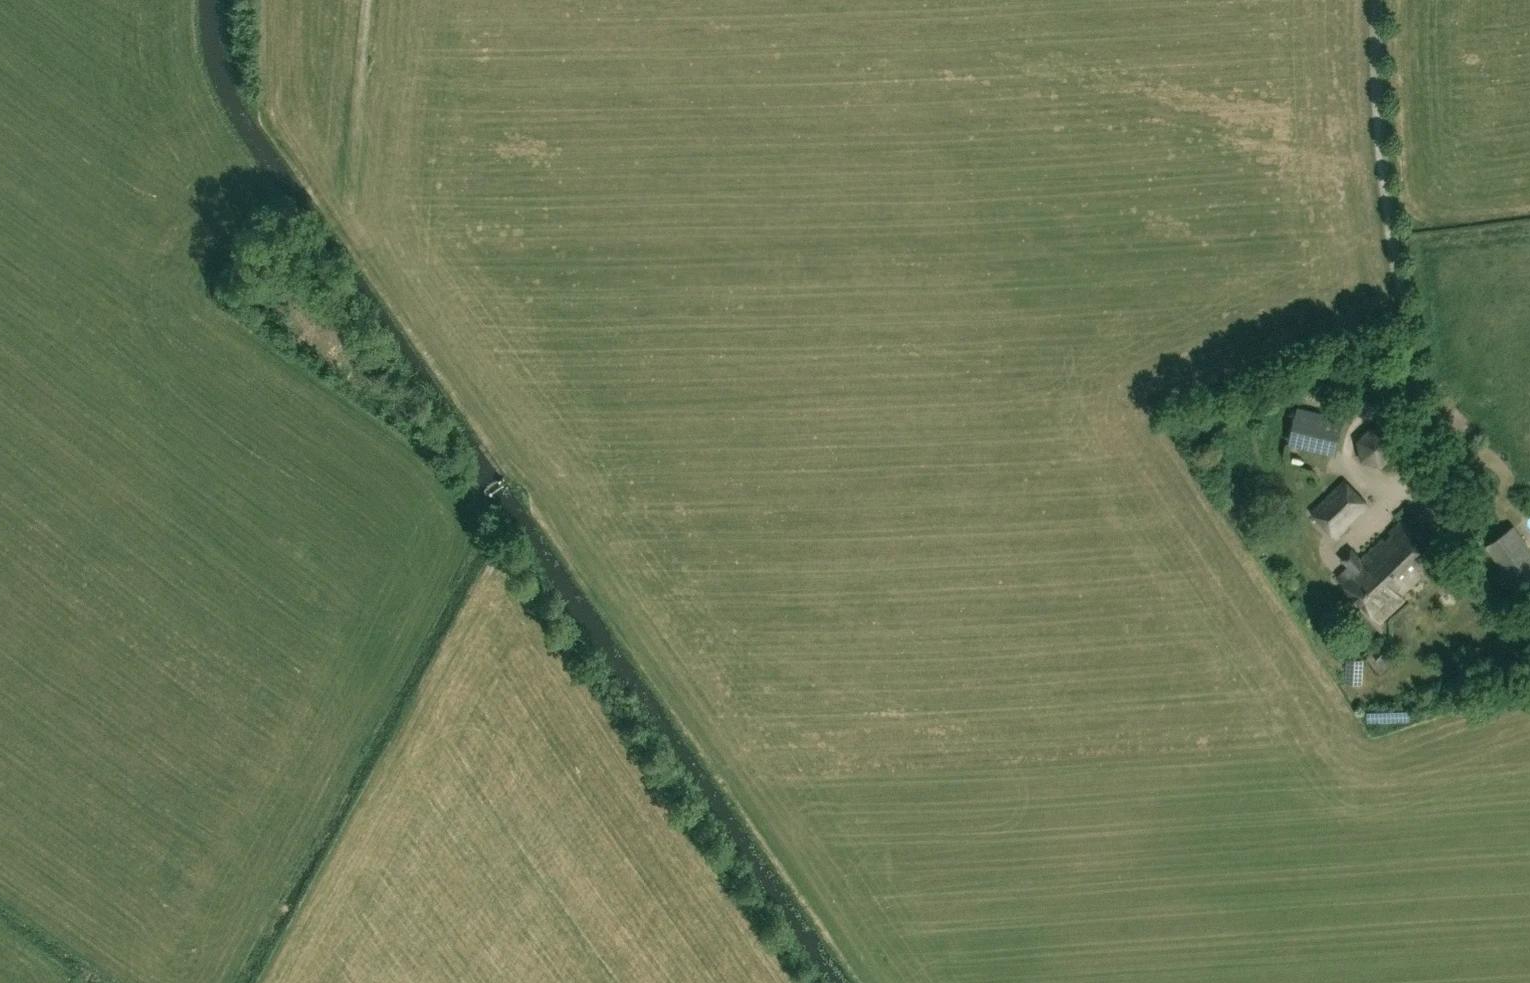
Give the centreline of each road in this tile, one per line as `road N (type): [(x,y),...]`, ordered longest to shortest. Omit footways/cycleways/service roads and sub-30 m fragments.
road 1 (unclassified): [(1409,432),(1372,0)]

